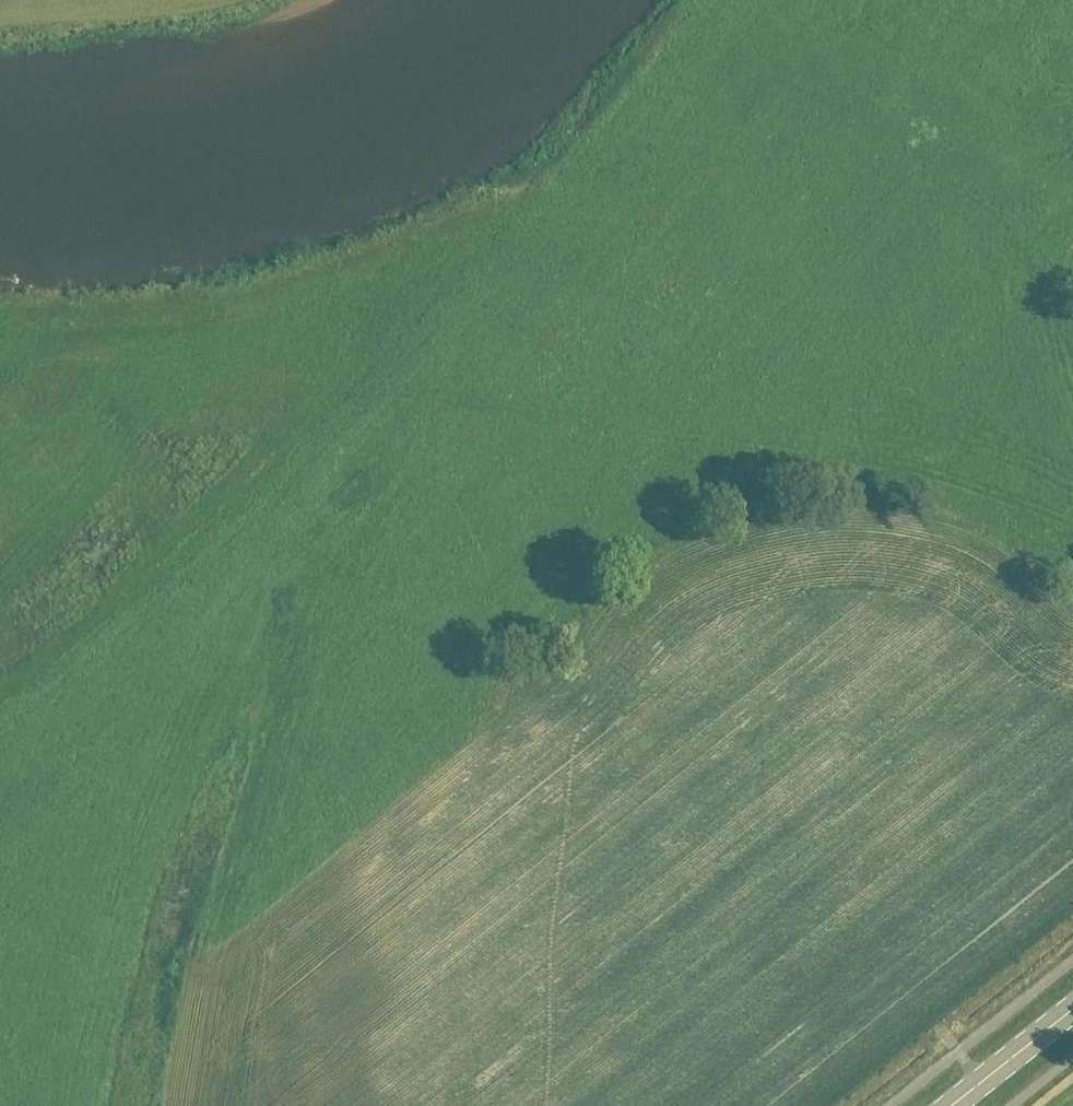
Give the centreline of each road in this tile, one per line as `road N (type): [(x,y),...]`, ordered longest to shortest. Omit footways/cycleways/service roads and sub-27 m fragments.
road 1 (secondary): [(953,1105),(1072,1010)]

